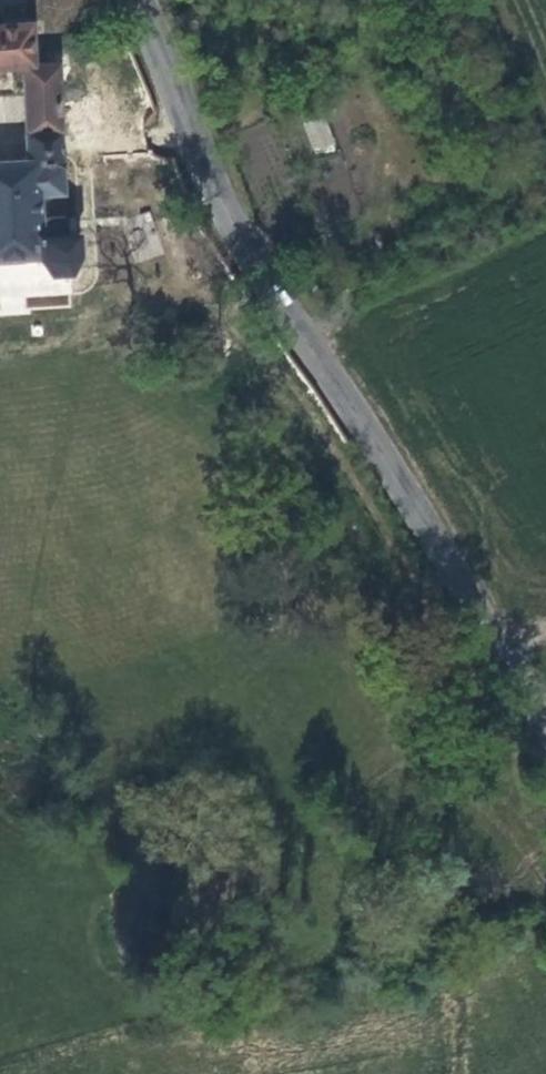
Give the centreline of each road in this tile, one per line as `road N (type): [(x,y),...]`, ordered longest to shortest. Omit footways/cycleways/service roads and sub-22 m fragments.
road 1 (tertiary): [(134,0),(223,204),(545,728)]

